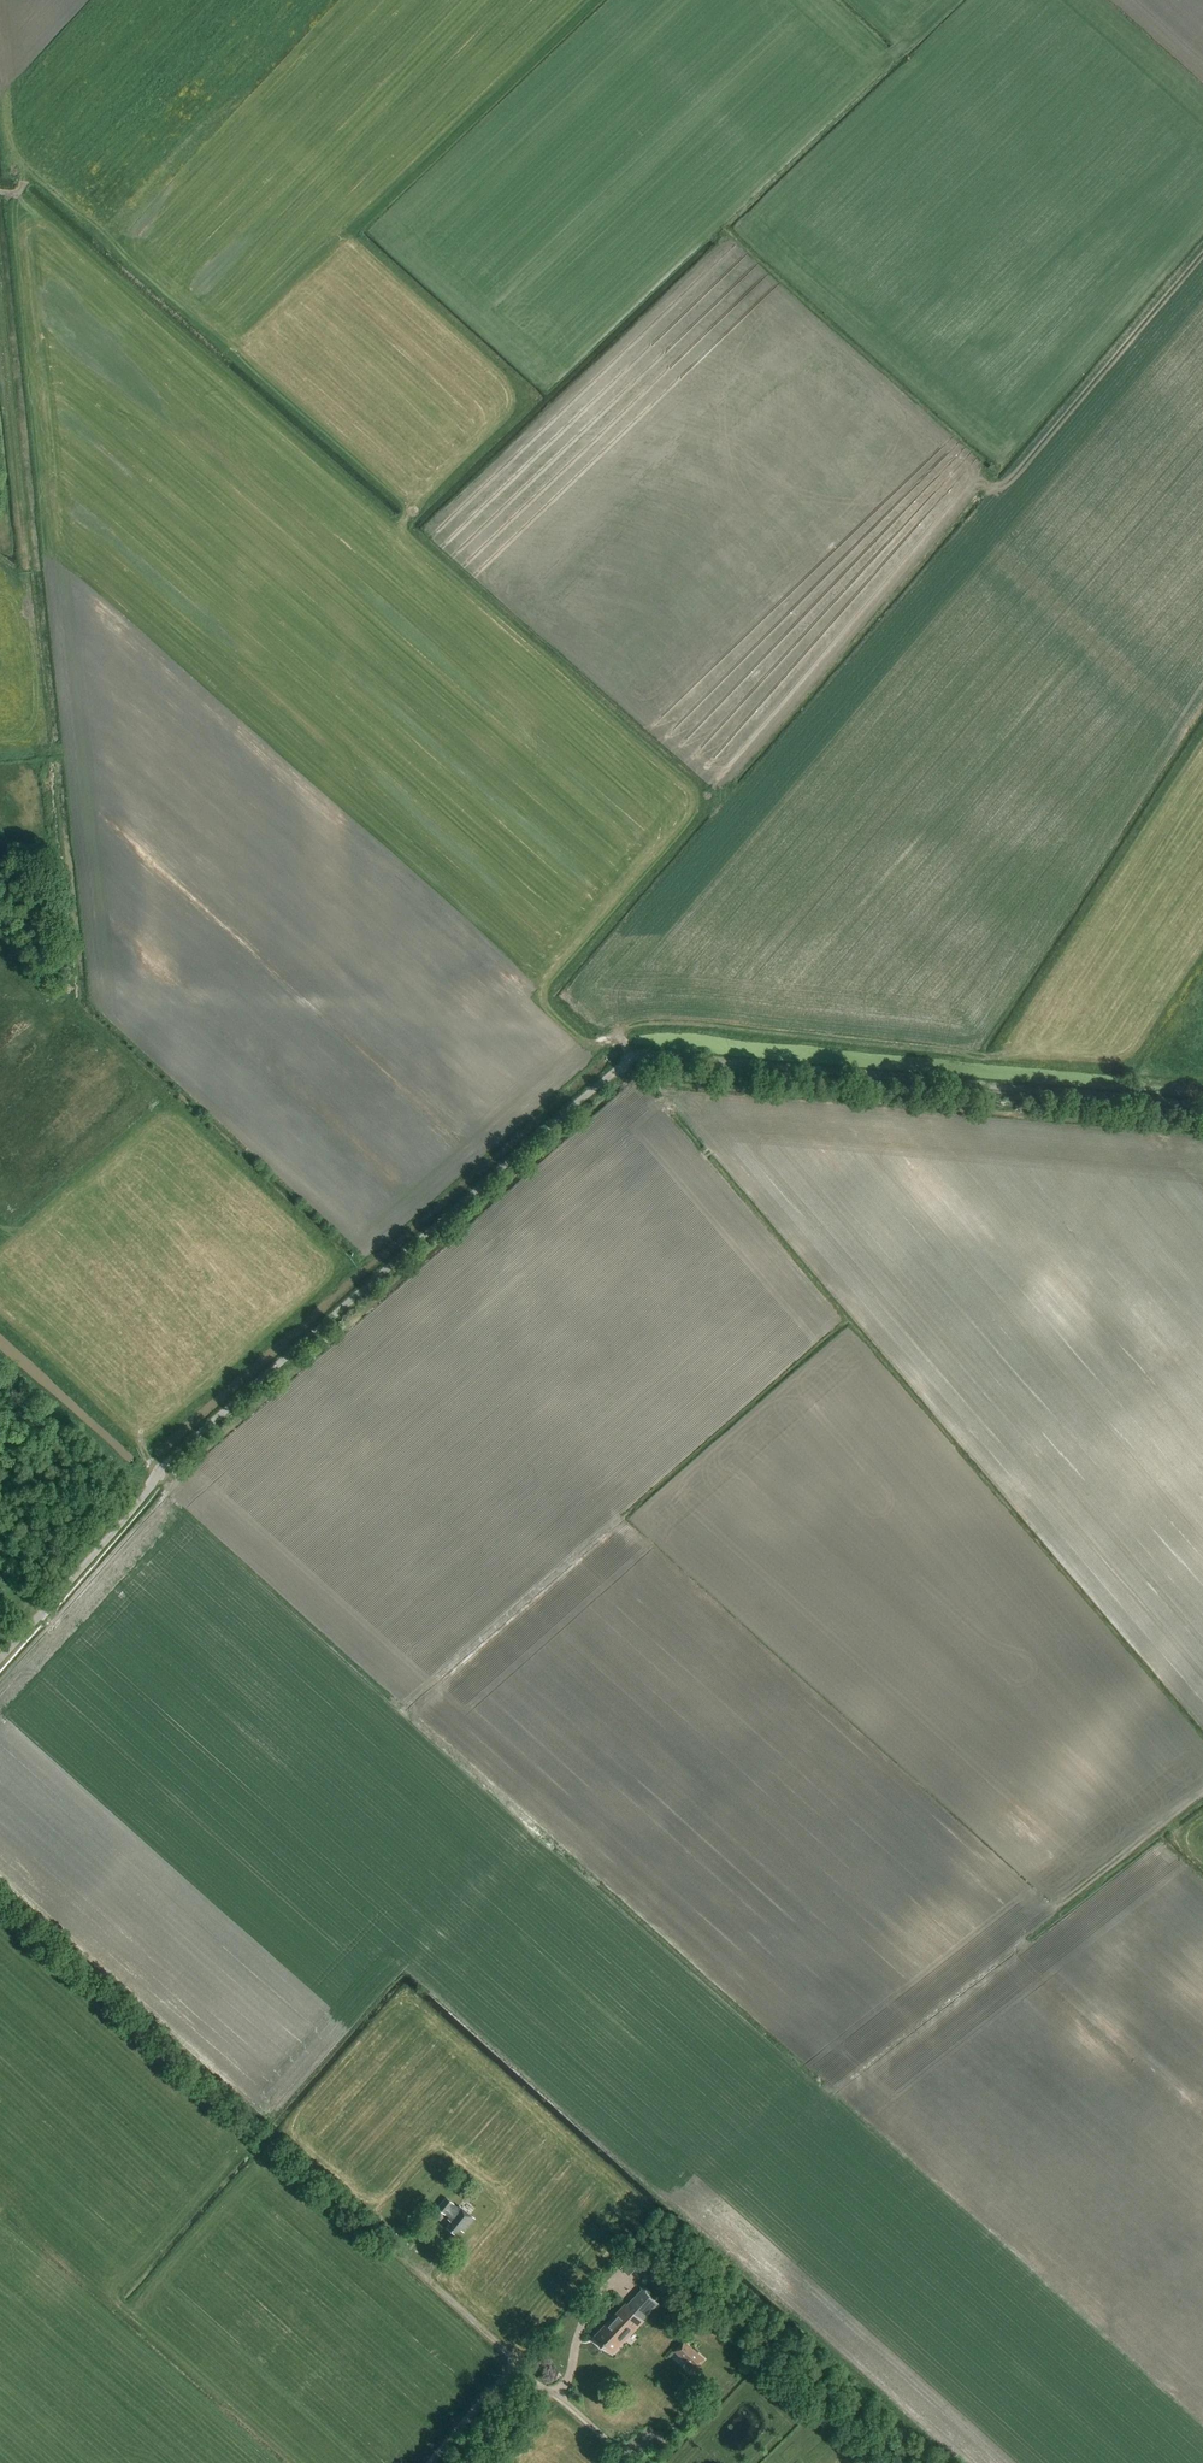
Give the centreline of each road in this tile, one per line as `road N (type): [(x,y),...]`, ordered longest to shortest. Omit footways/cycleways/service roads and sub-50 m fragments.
road 1 (track): [(629,2462),(522,2369),(510,2370),(508,2354),(400,2255)]
road 2 (track): [(552,2393),(567,2383),(584,2313),(616,2277)]
road 3 (track): [(430,2462),(510,2370)]

